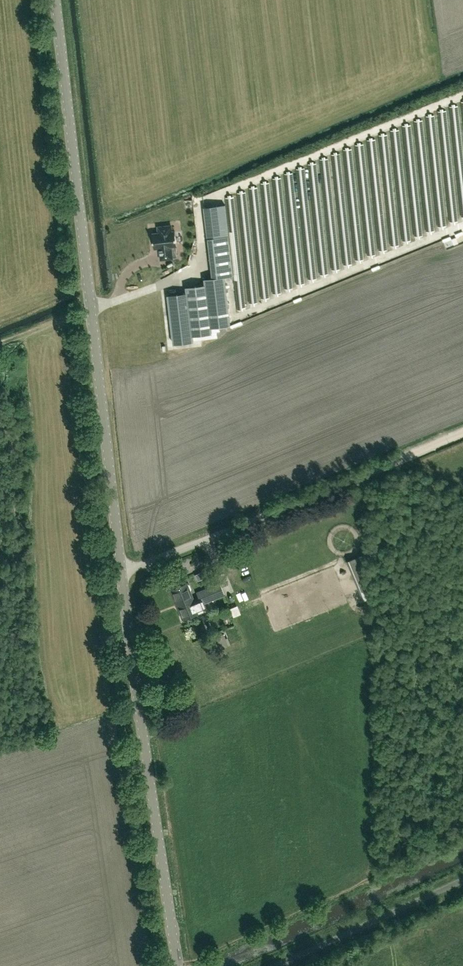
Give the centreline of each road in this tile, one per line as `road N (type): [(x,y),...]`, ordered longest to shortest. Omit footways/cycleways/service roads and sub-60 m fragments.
road 1 (unclassified): [(177,965),(55,0)]
road 2 (track): [(462,431),(209,537)]
road 3 (track): [(273,965),(462,881)]

